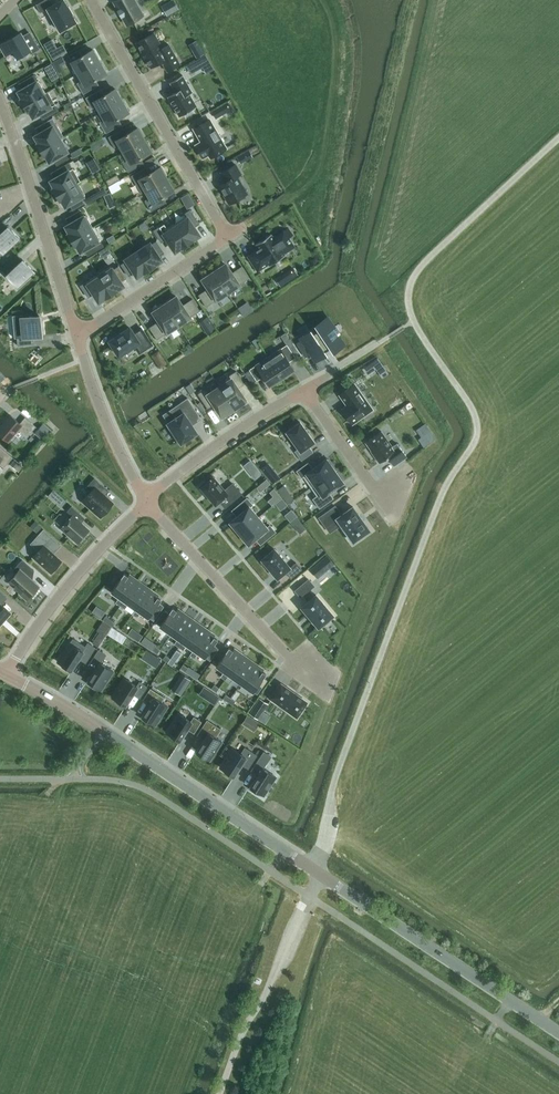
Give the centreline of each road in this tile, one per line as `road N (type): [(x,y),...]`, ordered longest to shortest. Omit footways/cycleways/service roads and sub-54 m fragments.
road 1 (unclassified): [(320,873),(348,743),(440,498),(477,432),(472,407),(413,321),(409,288),(429,259),(558,139)]
road 2 (tertiary): [(320,873),(7,674)]
road 3 (tertiary): [(558,1032),(320,873)]
road 4 (residential): [(228,238),(93,0)]
road 5 (residential): [(146,500),(318,688)]
road 6 (residential): [(0,102),(77,335)]
road 7 (unclassified): [(220,1093),(320,873)]
road 8 (residential): [(146,500),(7,674)]
road 9 (residential): [(146,500),(305,389)]
road 10 (residential): [(77,335),(228,238)]
road 11 (residential): [(146,500),(102,411),(77,335)]
road 12 (residential): [(305,389),(385,502)]

